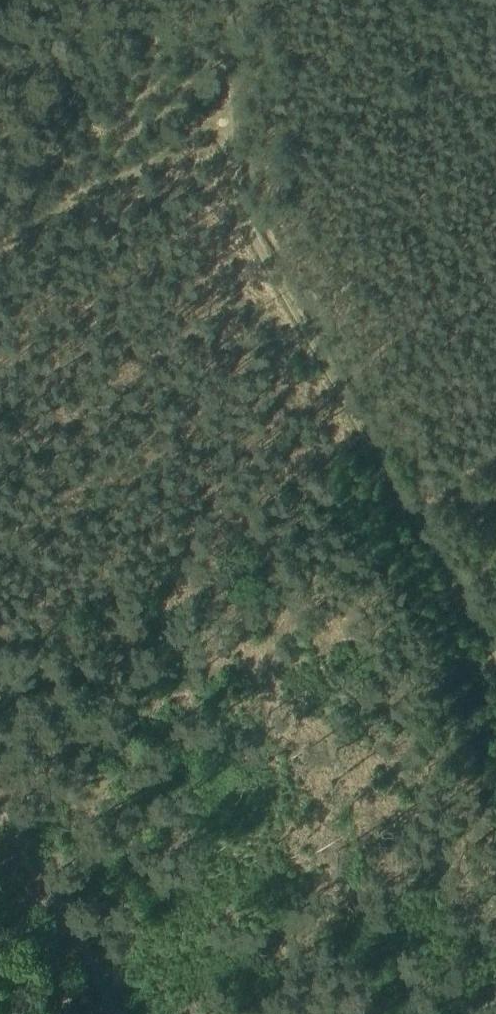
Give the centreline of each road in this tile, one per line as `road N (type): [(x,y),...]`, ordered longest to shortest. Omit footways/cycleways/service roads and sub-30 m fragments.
road 1 (track): [(0,245),(225,130)]

